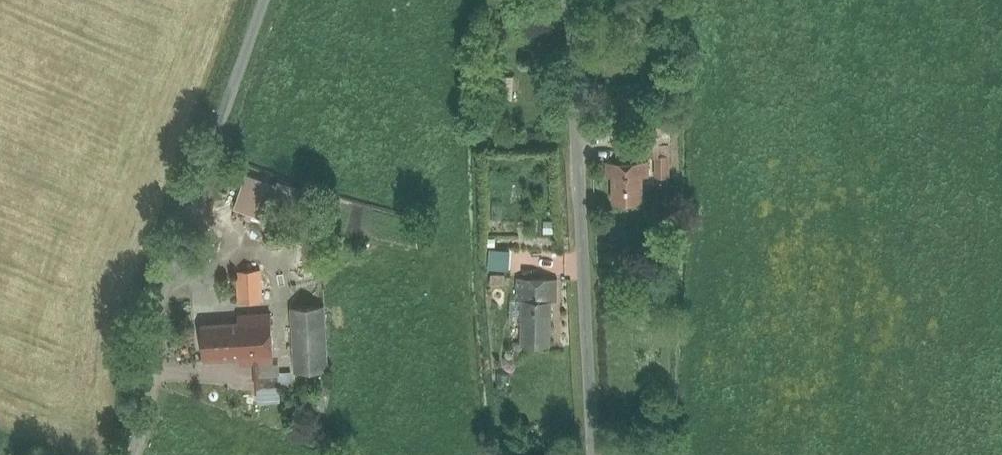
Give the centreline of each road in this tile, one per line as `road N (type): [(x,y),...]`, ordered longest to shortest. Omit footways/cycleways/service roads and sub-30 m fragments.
road 1 (unclassified): [(266,0),(168,271),(137,454)]
road 2 (unclassified): [(602,454),(572,0)]

